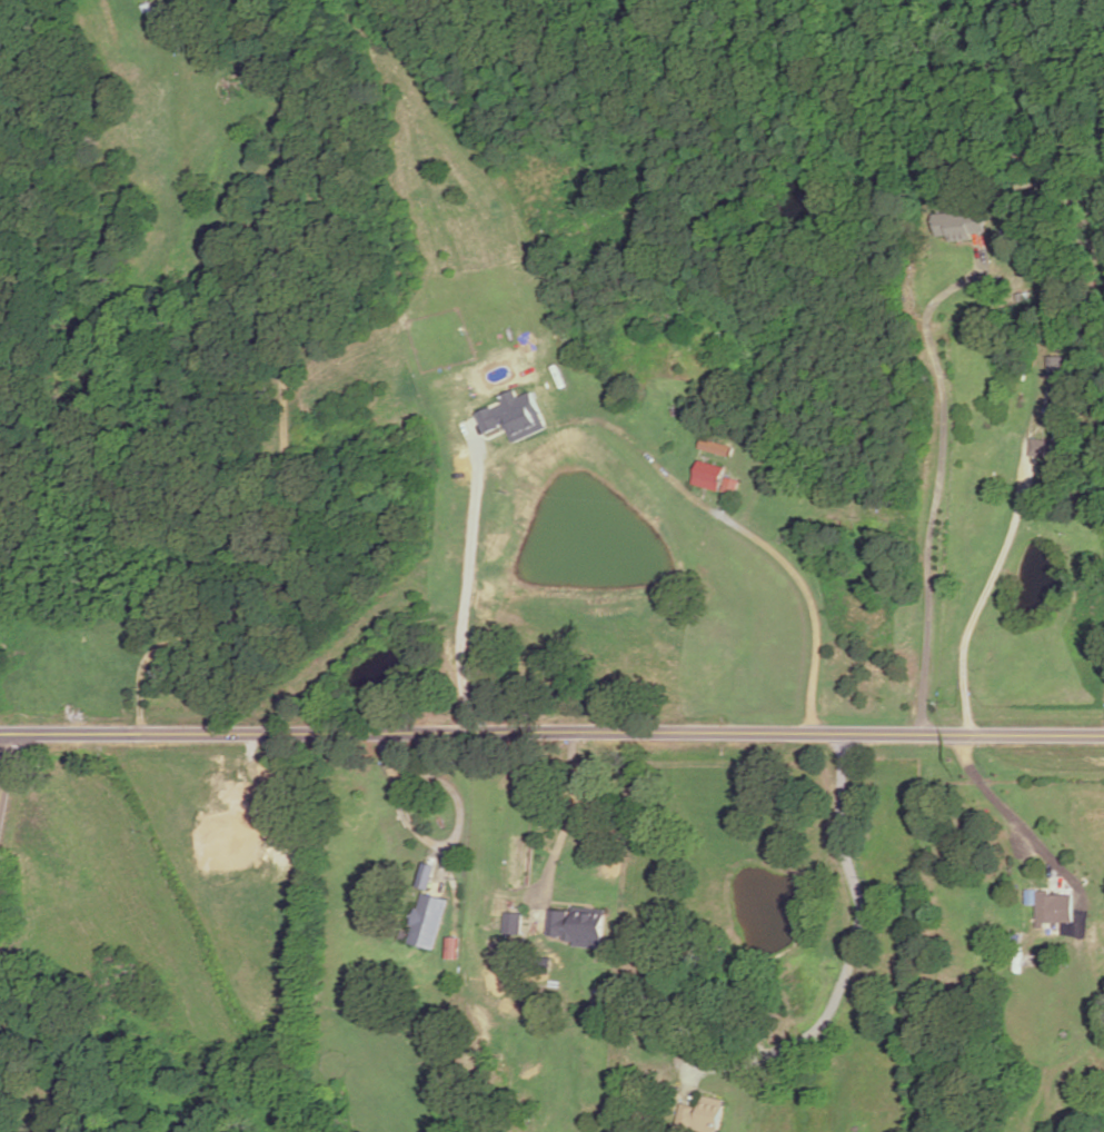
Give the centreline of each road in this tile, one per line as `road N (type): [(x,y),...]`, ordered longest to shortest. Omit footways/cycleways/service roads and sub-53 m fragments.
road 1 (residential): [(0,735),(1103,735)]
road 2 (track): [(139,735),(139,683),(149,655),(222,627),(248,607),(269,558),(284,480),(282,106),(262,72),(178,0)]
road 3 (track): [(465,734),(454,662),(471,626),(474,520),(486,470),(537,429),(584,421),(619,433),(686,493),(767,548),(807,590),(817,641),(810,734)]

